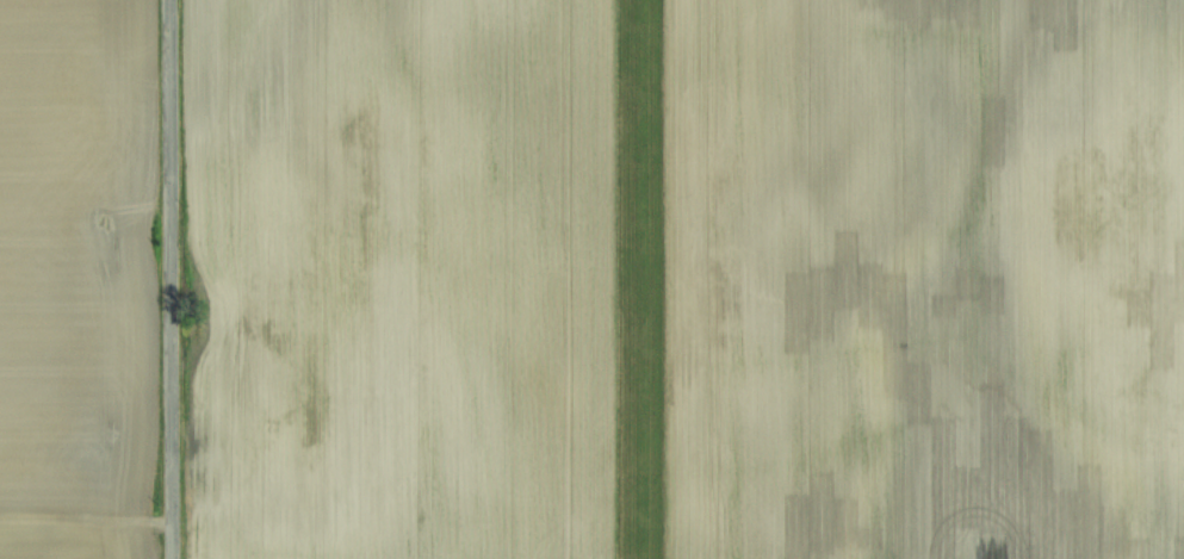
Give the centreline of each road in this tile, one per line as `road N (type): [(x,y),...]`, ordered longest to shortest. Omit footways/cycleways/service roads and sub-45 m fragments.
road 1 (residential): [(174,558),(170,0)]

